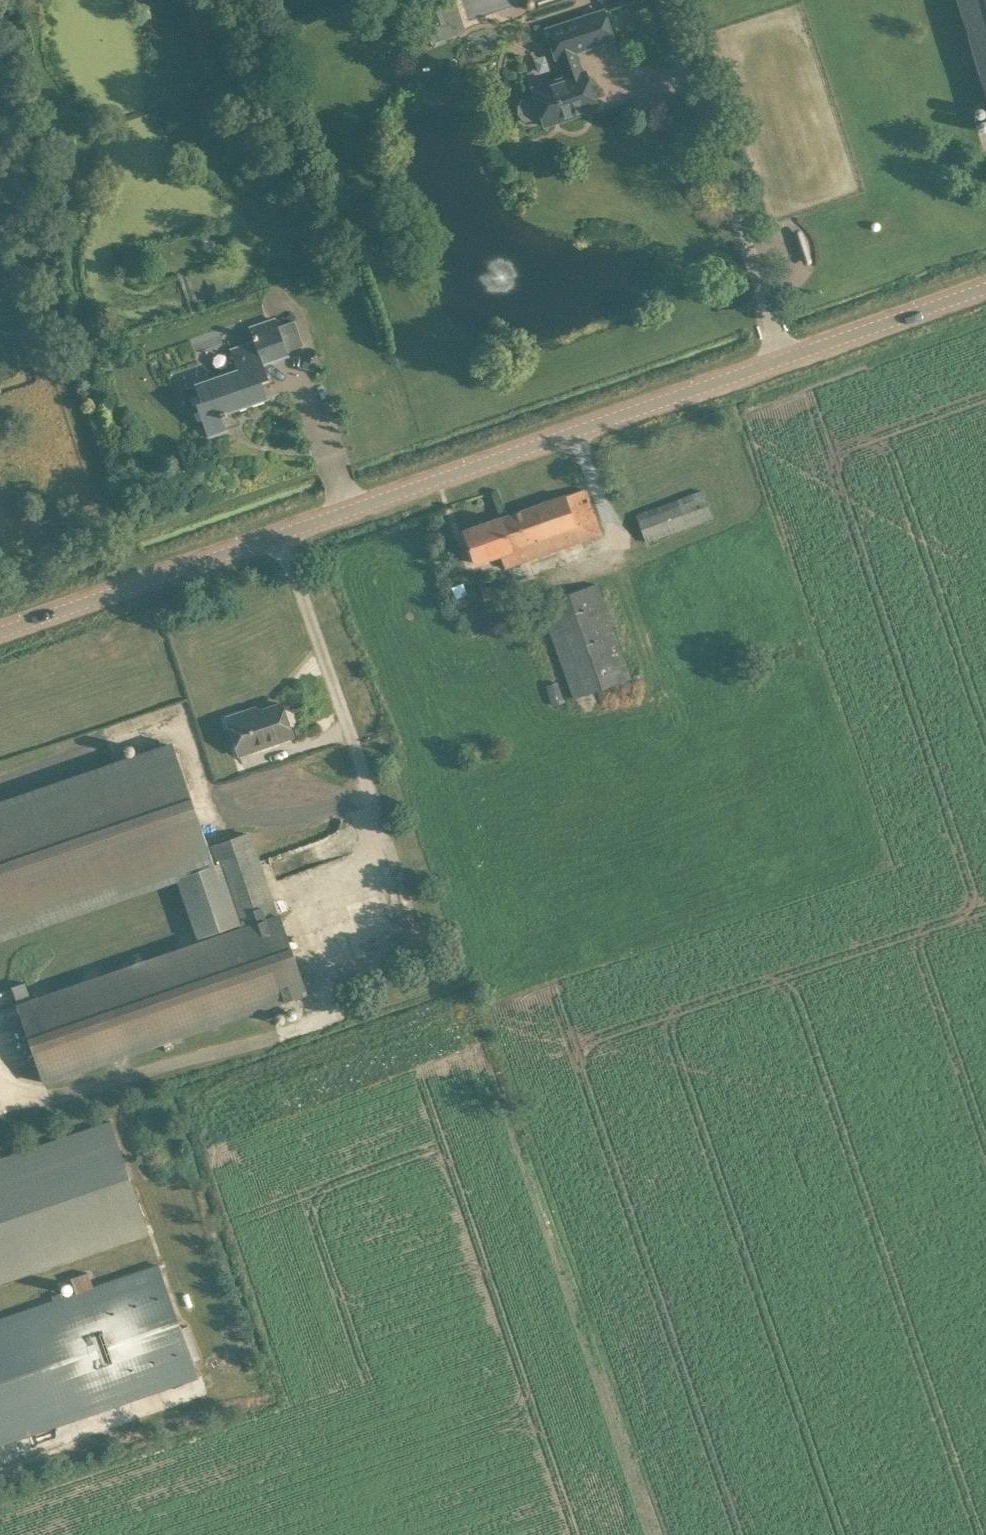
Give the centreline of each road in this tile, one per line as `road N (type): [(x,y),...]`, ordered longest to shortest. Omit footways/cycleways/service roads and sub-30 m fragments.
road 1 (tertiary): [(0,633),(985,288)]

